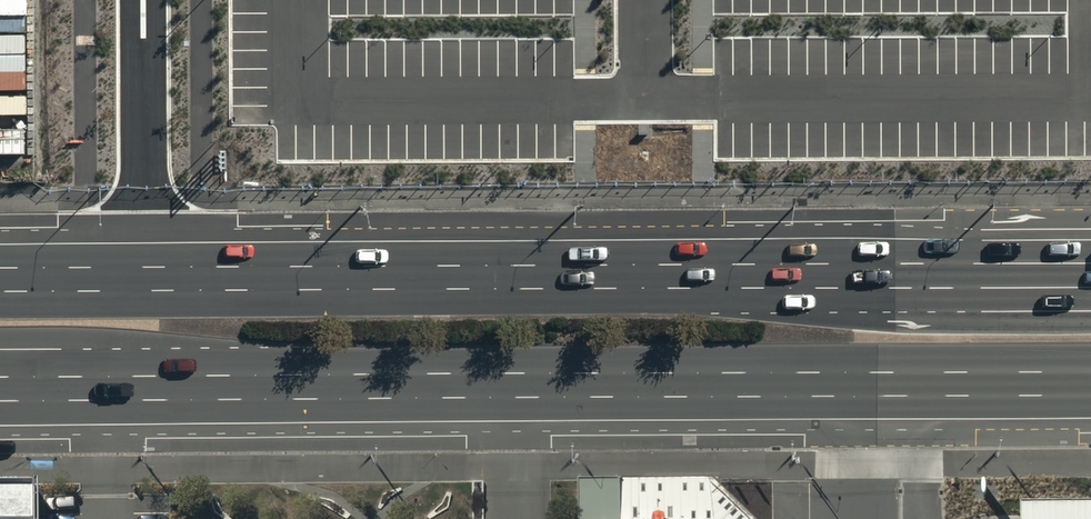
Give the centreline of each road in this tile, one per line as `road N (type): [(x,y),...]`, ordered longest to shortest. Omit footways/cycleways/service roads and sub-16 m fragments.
road 1 (primary): [(1090,384),(0,394)]
road 2 (primary): [(0,280),(1090,275)]

